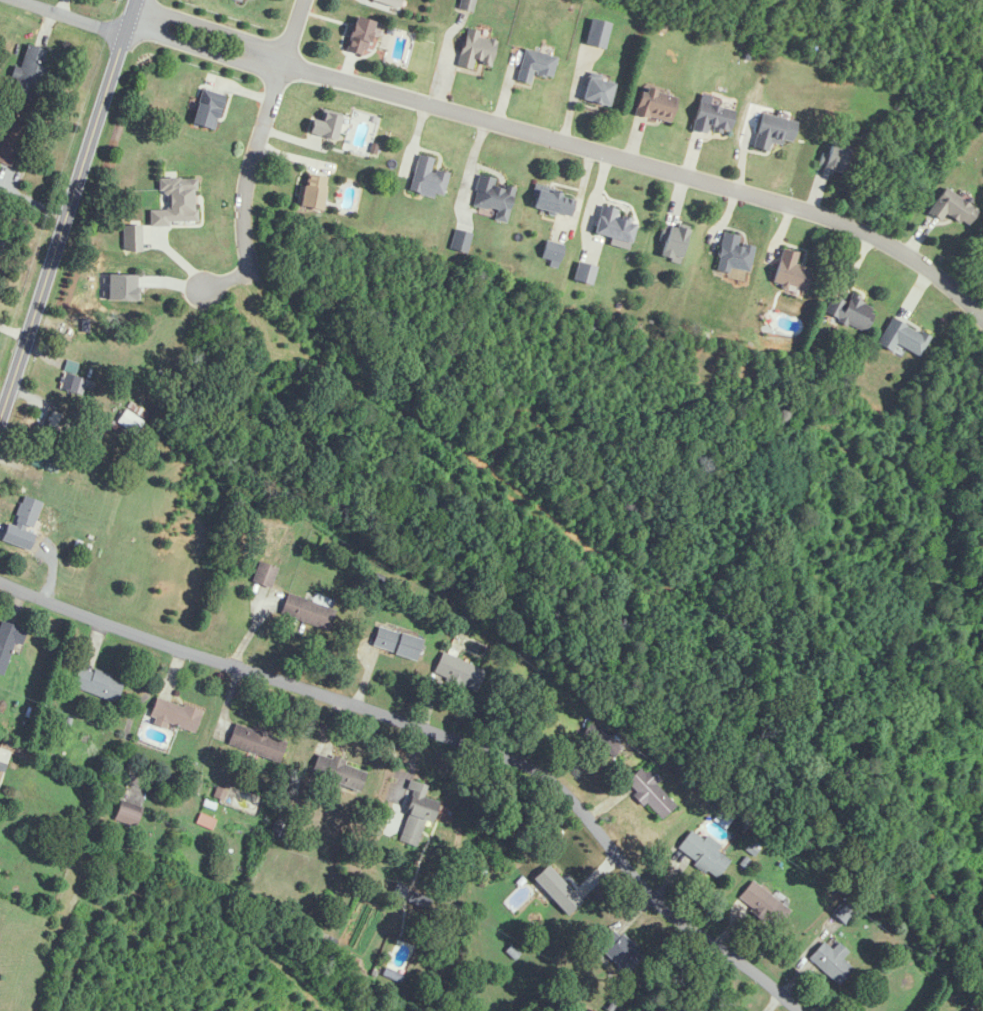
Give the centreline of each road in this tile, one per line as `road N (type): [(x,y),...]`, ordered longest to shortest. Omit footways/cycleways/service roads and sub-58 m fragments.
road 1 (residential): [(805,1010),(648,888),(561,792),(528,768),(139,641),(0,584)]
road 2 (residential): [(982,314),(927,266),(840,221),(283,65)]
road 3 (secondary): [(0,398),(136,0)]
road 4 (residential): [(283,65),(245,204),(258,284)]
road 5 (residential): [(132,13),(161,38),(249,65),(283,65)]
road 6 (residential): [(283,65),(253,42),(167,15),(132,13)]
road 7 (residential): [(125,37),(10,0)]

